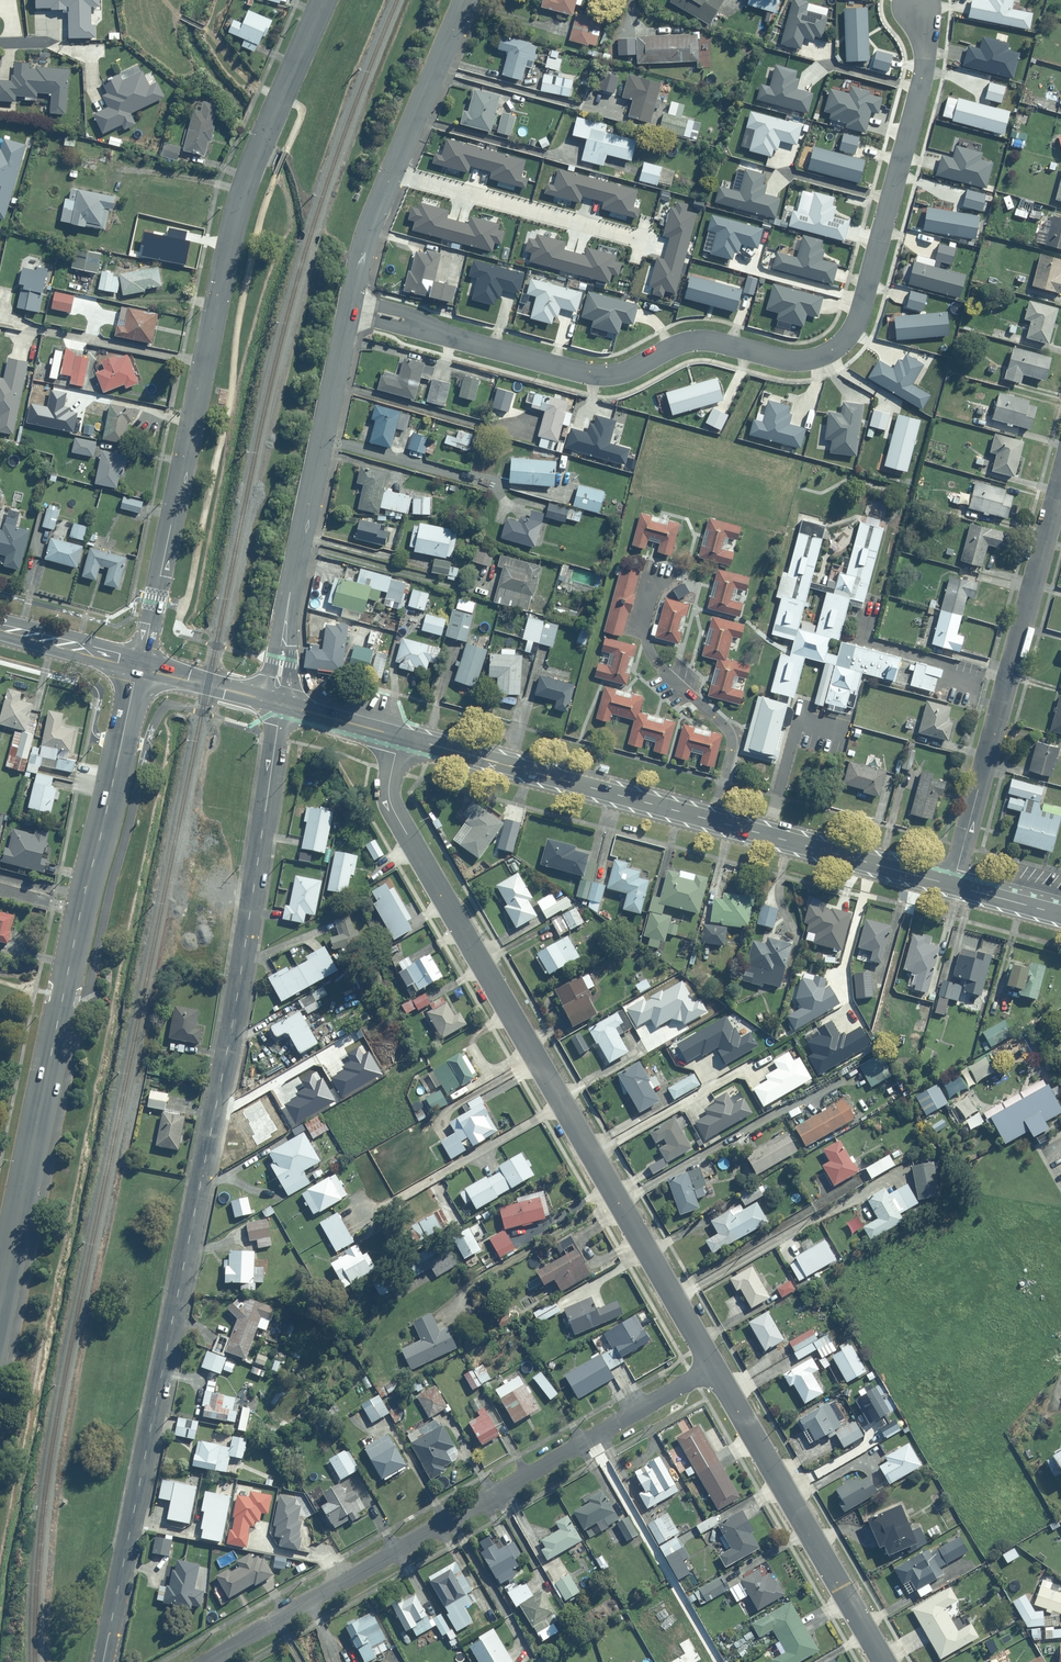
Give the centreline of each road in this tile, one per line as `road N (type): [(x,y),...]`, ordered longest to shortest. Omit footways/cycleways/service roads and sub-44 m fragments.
road 1 (residential): [(280,704),(228,1048),(103,1661)]
road 2 (residential): [(351,308),(607,376),(685,343),(800,361),(834,349),(860,314),(924,67),(918,7)]
road 3 (residential): [(715,1367),(393,809),(400,736)]
road 4 (residential): [(138,668),(216,272),(246,171),(315,0)]
road 5 (residential): [(208,1661),(715,1367)]
road 6 (tertiary): [(954,886),(400,736)]
road 7 (residential): [(954,886),(1060,485)]
road 8 (unclassified): [(351,308),(291,593),(280,704)]
road 9 (secondary): [(0,1296),(82,905)]
road 10 (residential): [(884,1661),(715,1367)]
road 11 (residential): [(639,244),(392,175)]
road 12 (secondary): [(82,905),(138,668)]
road 13 (unclassified): [(466,0),(392,175)]
road 14 (tertiary): [(280,704),(138,668)]
road 15 (secondary): [(138,668),(0,630)]
road 16 (unclassified): [(392,175),(351,308)]
road 17 (tertiary): [(400,736),(280,704)]

